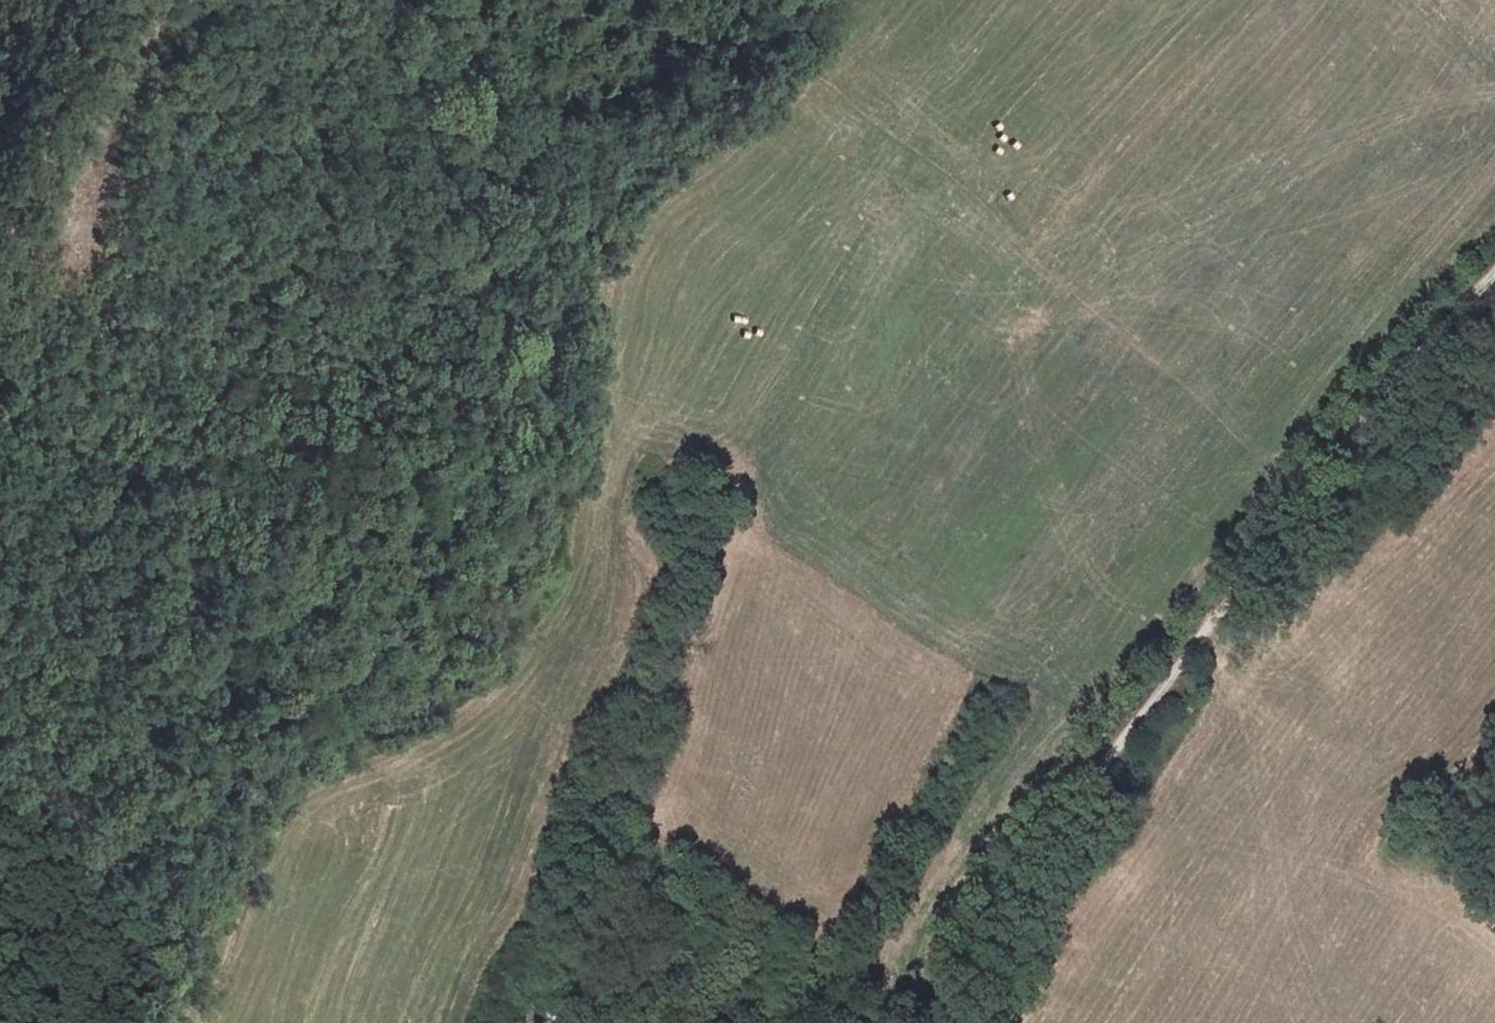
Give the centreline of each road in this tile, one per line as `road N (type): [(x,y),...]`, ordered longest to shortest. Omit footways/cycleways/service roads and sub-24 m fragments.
road 1 (track): [(1494,278),(1377,405),(1164,687),(1057,838),(944,1022)]

